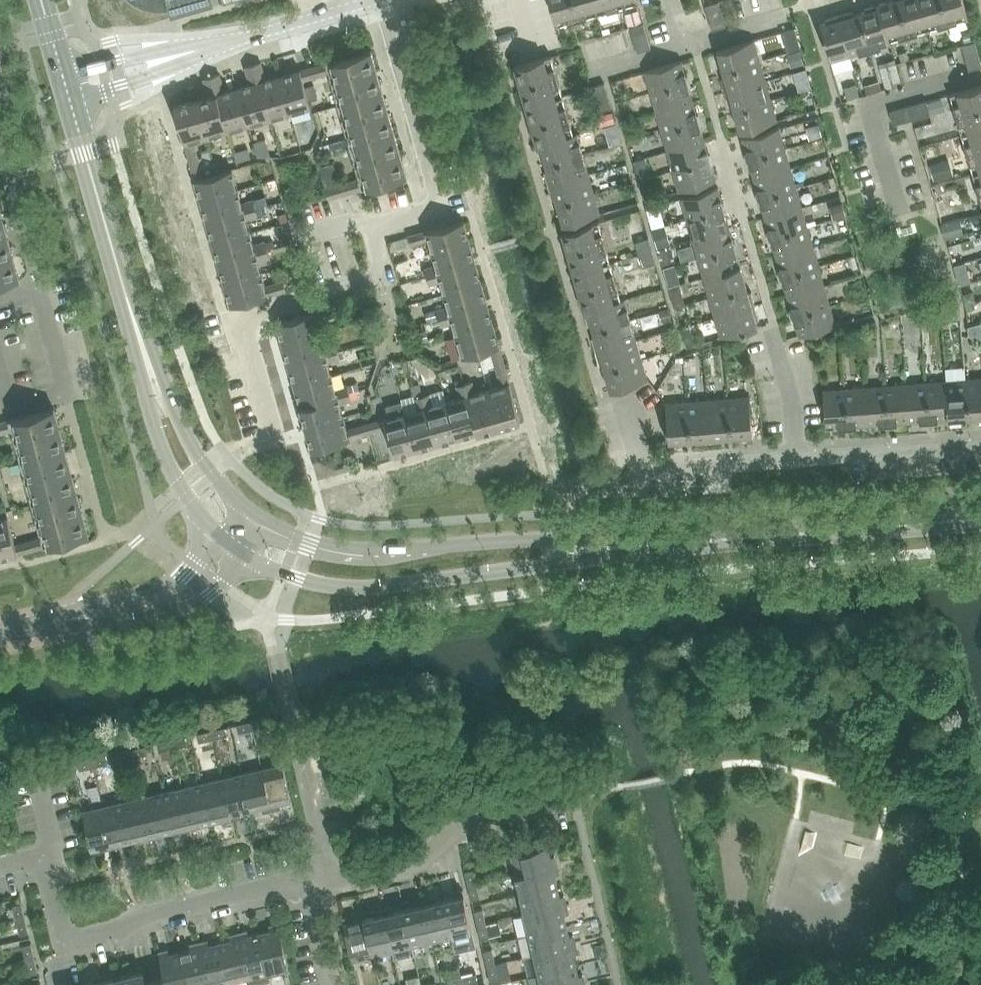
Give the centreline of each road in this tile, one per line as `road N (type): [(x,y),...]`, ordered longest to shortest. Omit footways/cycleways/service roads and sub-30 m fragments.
road 1 (residential): [(272,433),(243,331),(249,318),(376,278),(383,268),(376,227),(436,206),(379,0)]
road 2 (residential): [(0,866),(43,856),(60,926),(75,939),(319,881)]
road 3 (tertiary): [(241,555),(297,578),(361,588),(581,559),(612,546)]
road 4 (tertiary): [(612,546),(980,517)]
road 5 (tertiary): [(612,546),(574,540),(342,546),(253,515)]
road 6 (residential): [(319,881),(414,861),(464,821),(570,797)]
road 7 (tertiary): [(144,348),(71,104)]
road 8 (residential): [(795,460),(640,468),(622,406)]
road 9 (tertiary): [(47,627),(191,605),(221,584),(241,555)]
road 10 (tertiary): [(144,348),(144,384),(166,459),(219,539)]
road 11 (tertiary): [(253,515),(203,465),(144,348)]
road 12 (tertiary): [(219,539),(176,582),(47,627)]
road 13 (tertiary): [(188,54),(370,0)]
road 14 (residential): [(795,460),(980,445)]
road 15 (residential): [(319,881),(293,737)]
road 16 (tertiary): [(188,54),(148,53),(62,73)]
road 17 (tertiary): [(71,104),(188,54)]

